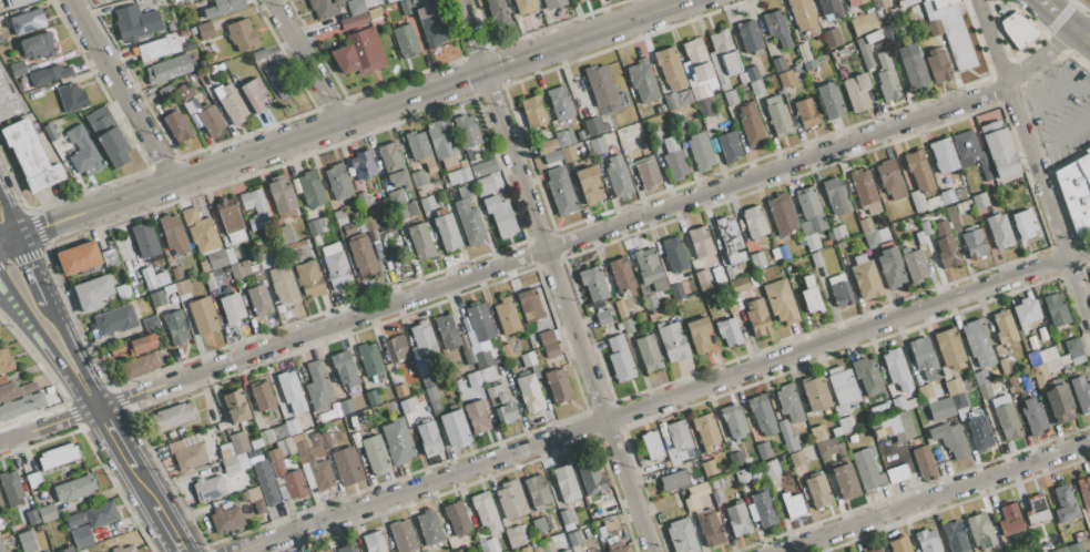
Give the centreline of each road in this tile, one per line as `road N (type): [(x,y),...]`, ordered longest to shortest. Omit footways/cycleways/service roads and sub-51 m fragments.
road 1 (residential): [(0,441),(1007,88)]
road 2 (residential): [(238,551),(1089,252)]
road 3 (tertiary): [(21,236),(690,0)]
road 4 (residential): [(459,0),(651,551)]
road 5 (residential): [(978,0),(1089,319)]
road 6 (residential): [(782,551),(1089,442)]
road 7 (residential): [(72,0),(177,180)]
road 8 (residential): [(272,0),(345,123)]

